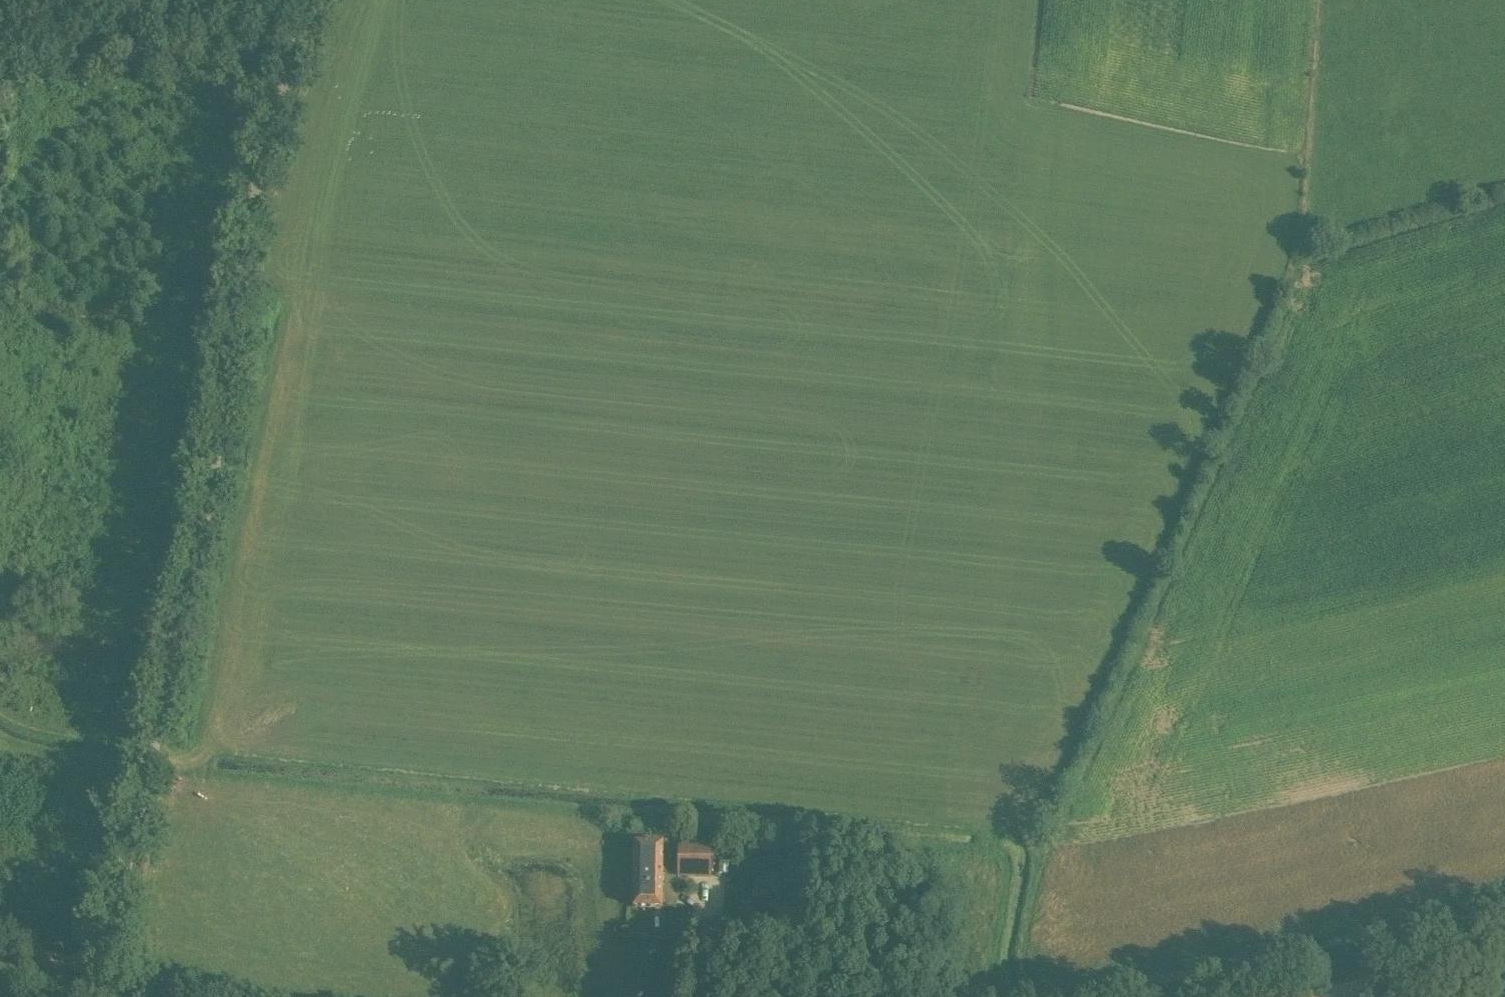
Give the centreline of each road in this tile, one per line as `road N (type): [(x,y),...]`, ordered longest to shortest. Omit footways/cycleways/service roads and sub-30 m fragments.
road 1 (unclassified): [(110,996),(105,950),(215,442),(225,303),(308,0)]
road 2 (unclassified): [(1309,996),(1504,953)]

